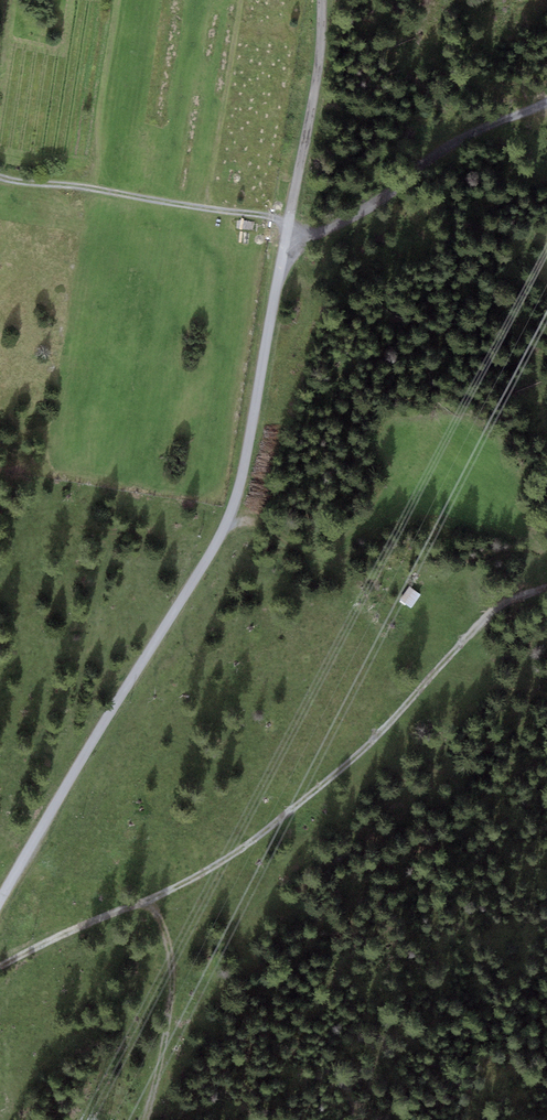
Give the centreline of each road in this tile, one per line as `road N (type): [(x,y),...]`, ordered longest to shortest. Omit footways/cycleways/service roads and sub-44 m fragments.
road 1 (track): [(0,901),(232,511),(311,113),(322,0)]
road 2 (track): [(0,966),(200,875),(244,846),(366,747),(491,614),(546,586)]
road 3 (track): [(284,245),(357,215),(451,146),(546,101)]
road 4 (track): [(287,225),(0,178)]
road 5 (track): [(149,898),(172,968),(146,1119)]

